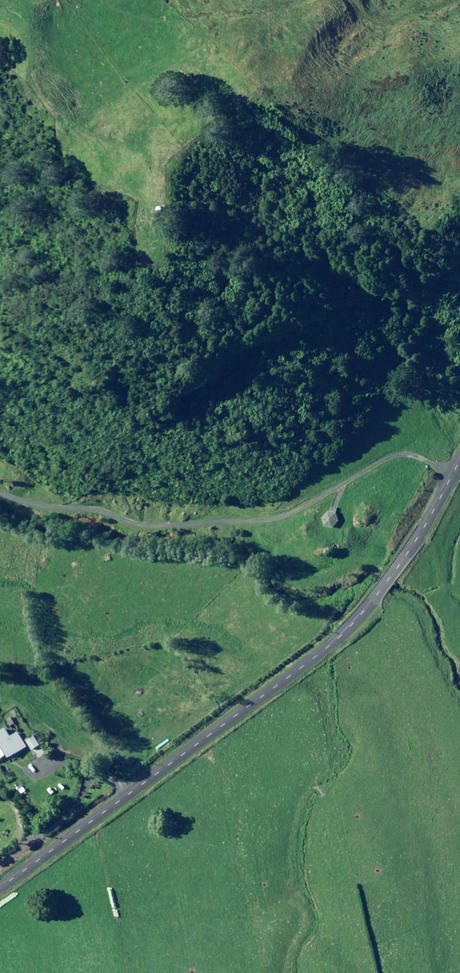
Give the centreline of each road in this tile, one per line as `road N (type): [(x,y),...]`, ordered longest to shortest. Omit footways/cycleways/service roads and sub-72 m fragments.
road 1 (tertiary): [(0,886),(344,631),(415,540),(459,456)]
road 2 (track): [(452,474),(397,455),(269,517),(184,521),(109,511),(0,472)]

